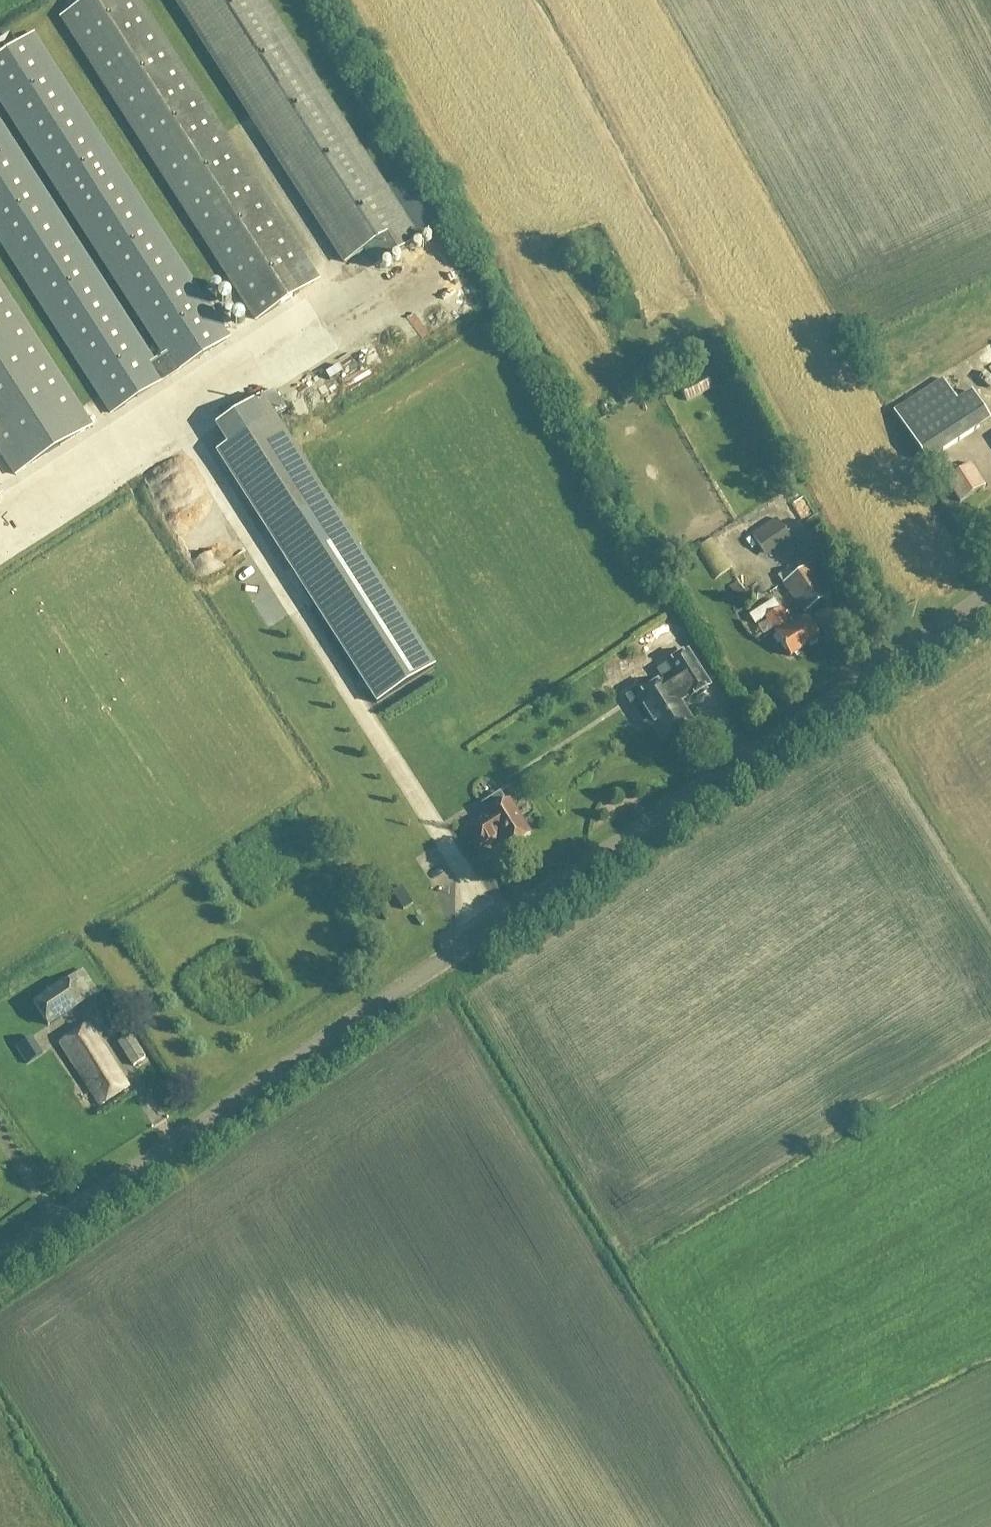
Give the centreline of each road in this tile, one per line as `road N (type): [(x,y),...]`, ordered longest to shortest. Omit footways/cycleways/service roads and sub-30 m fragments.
road 1 (unclassified): [(0,1256),(990,595)]

